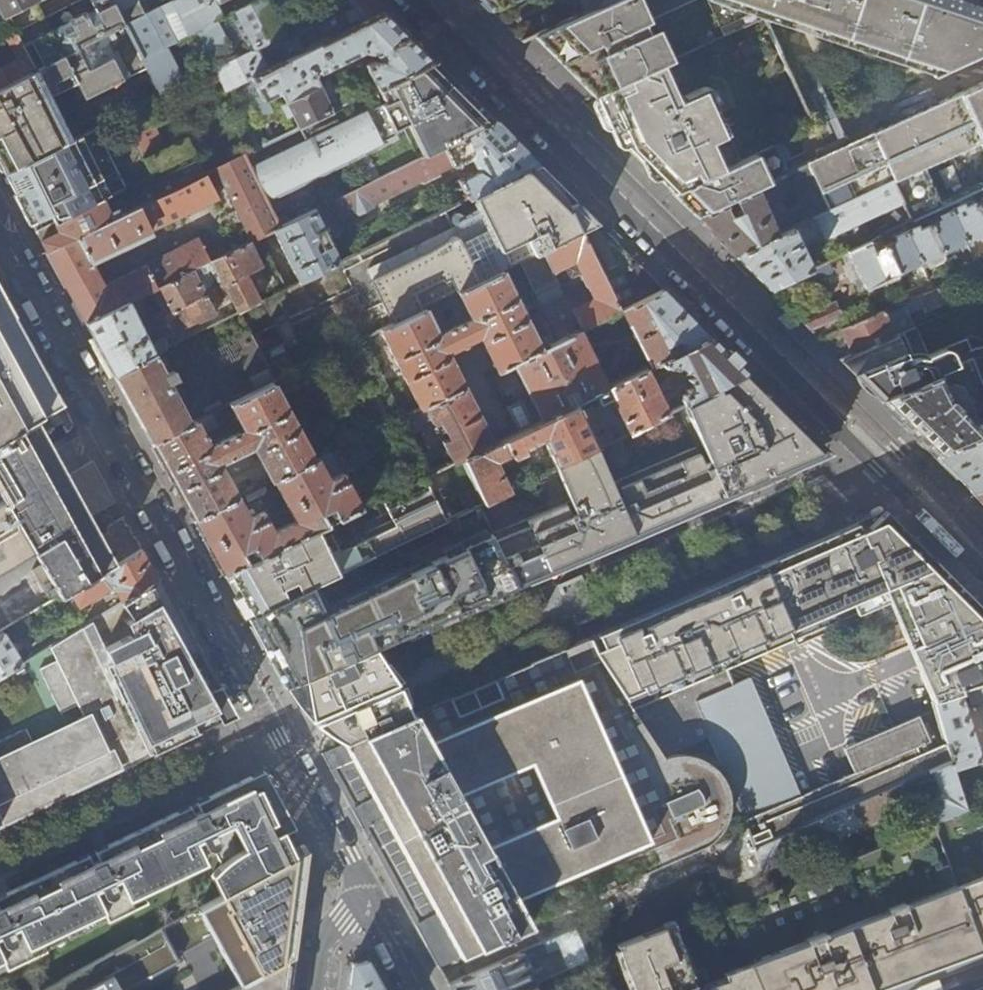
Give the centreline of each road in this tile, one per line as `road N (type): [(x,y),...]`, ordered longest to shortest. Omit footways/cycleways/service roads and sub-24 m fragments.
road 1 (tertiary): [(427,0),(982,557)]
road 2 (residential): [(0,221),(371,898)]

